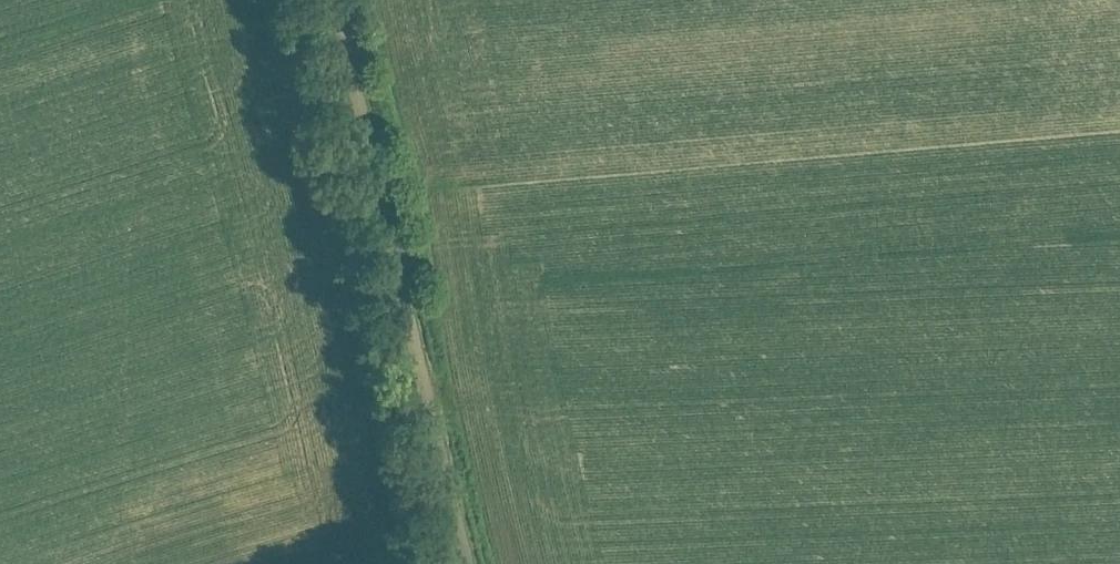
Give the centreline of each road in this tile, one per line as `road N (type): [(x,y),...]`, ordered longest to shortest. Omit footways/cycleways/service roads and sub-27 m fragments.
road 1 (residential): [(456,563),(319,0)]

